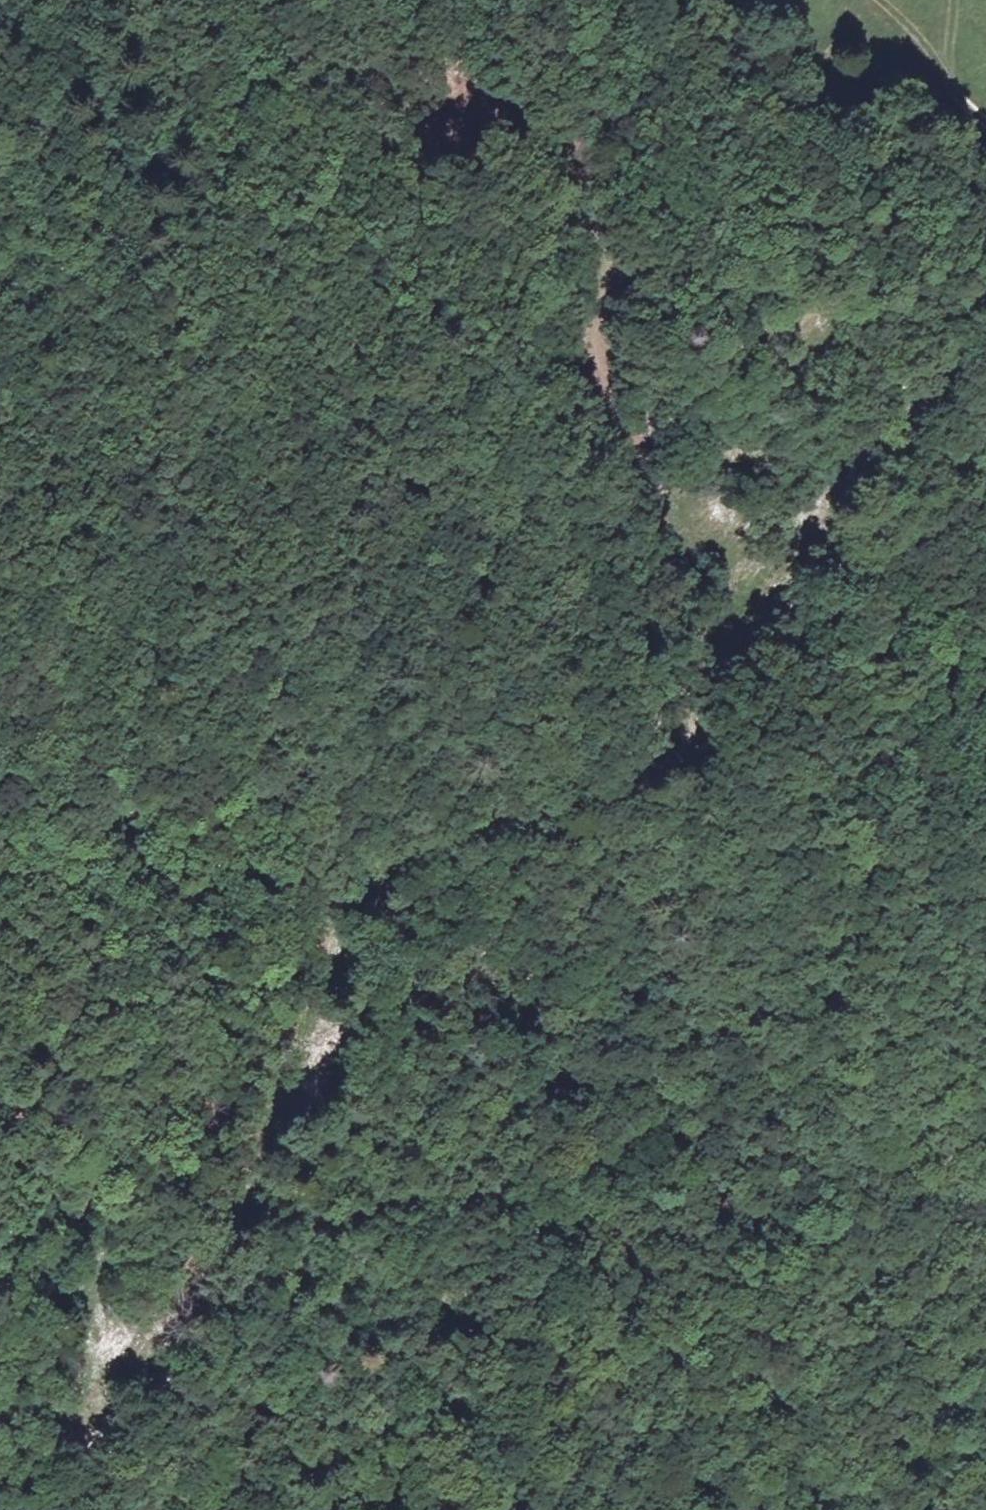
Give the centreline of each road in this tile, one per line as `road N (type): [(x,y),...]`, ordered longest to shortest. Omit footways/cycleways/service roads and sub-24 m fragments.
road 1 (track): [(860,0),(952,97),(985,114)]

